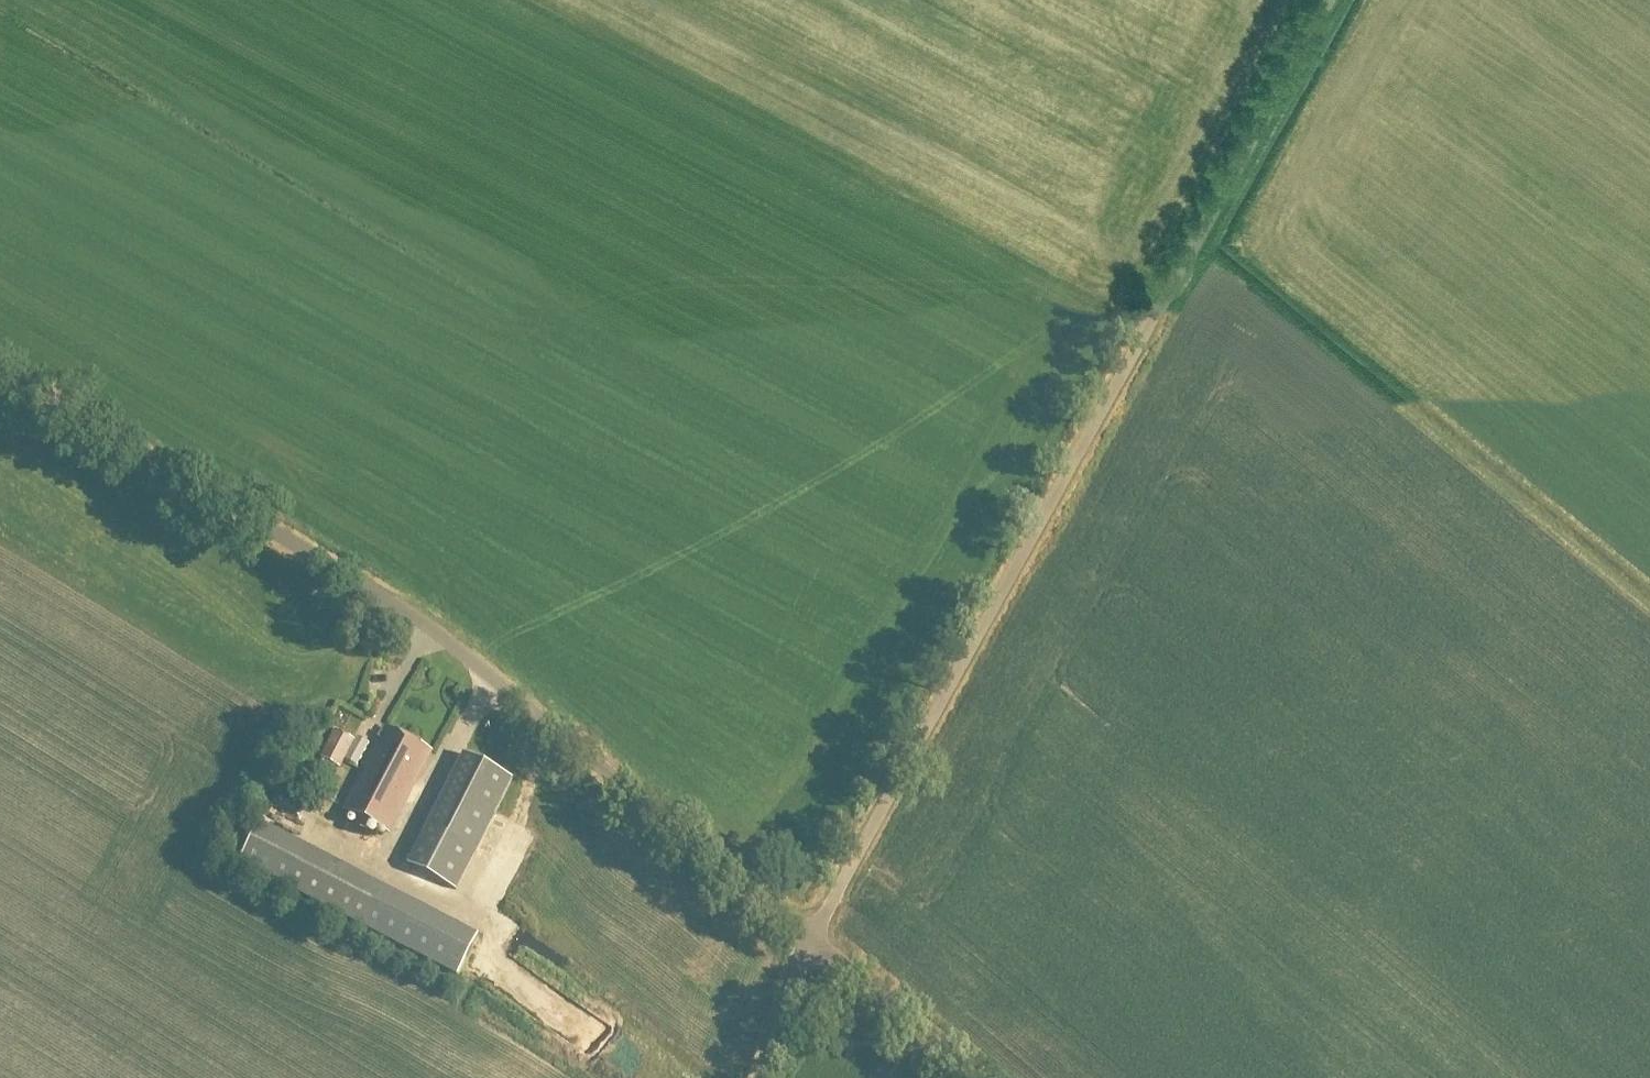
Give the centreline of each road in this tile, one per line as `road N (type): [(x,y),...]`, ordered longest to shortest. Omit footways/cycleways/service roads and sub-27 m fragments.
road 1 (unclassified): [(809,942),(1323,0)]
road 2 (unclassified): [(809,942),(448,642),(0,373)]
road 3 (unclassified): [(972,1077),(809,942)]
road 4 (unclassified): [(763,1077),(809,942)]

